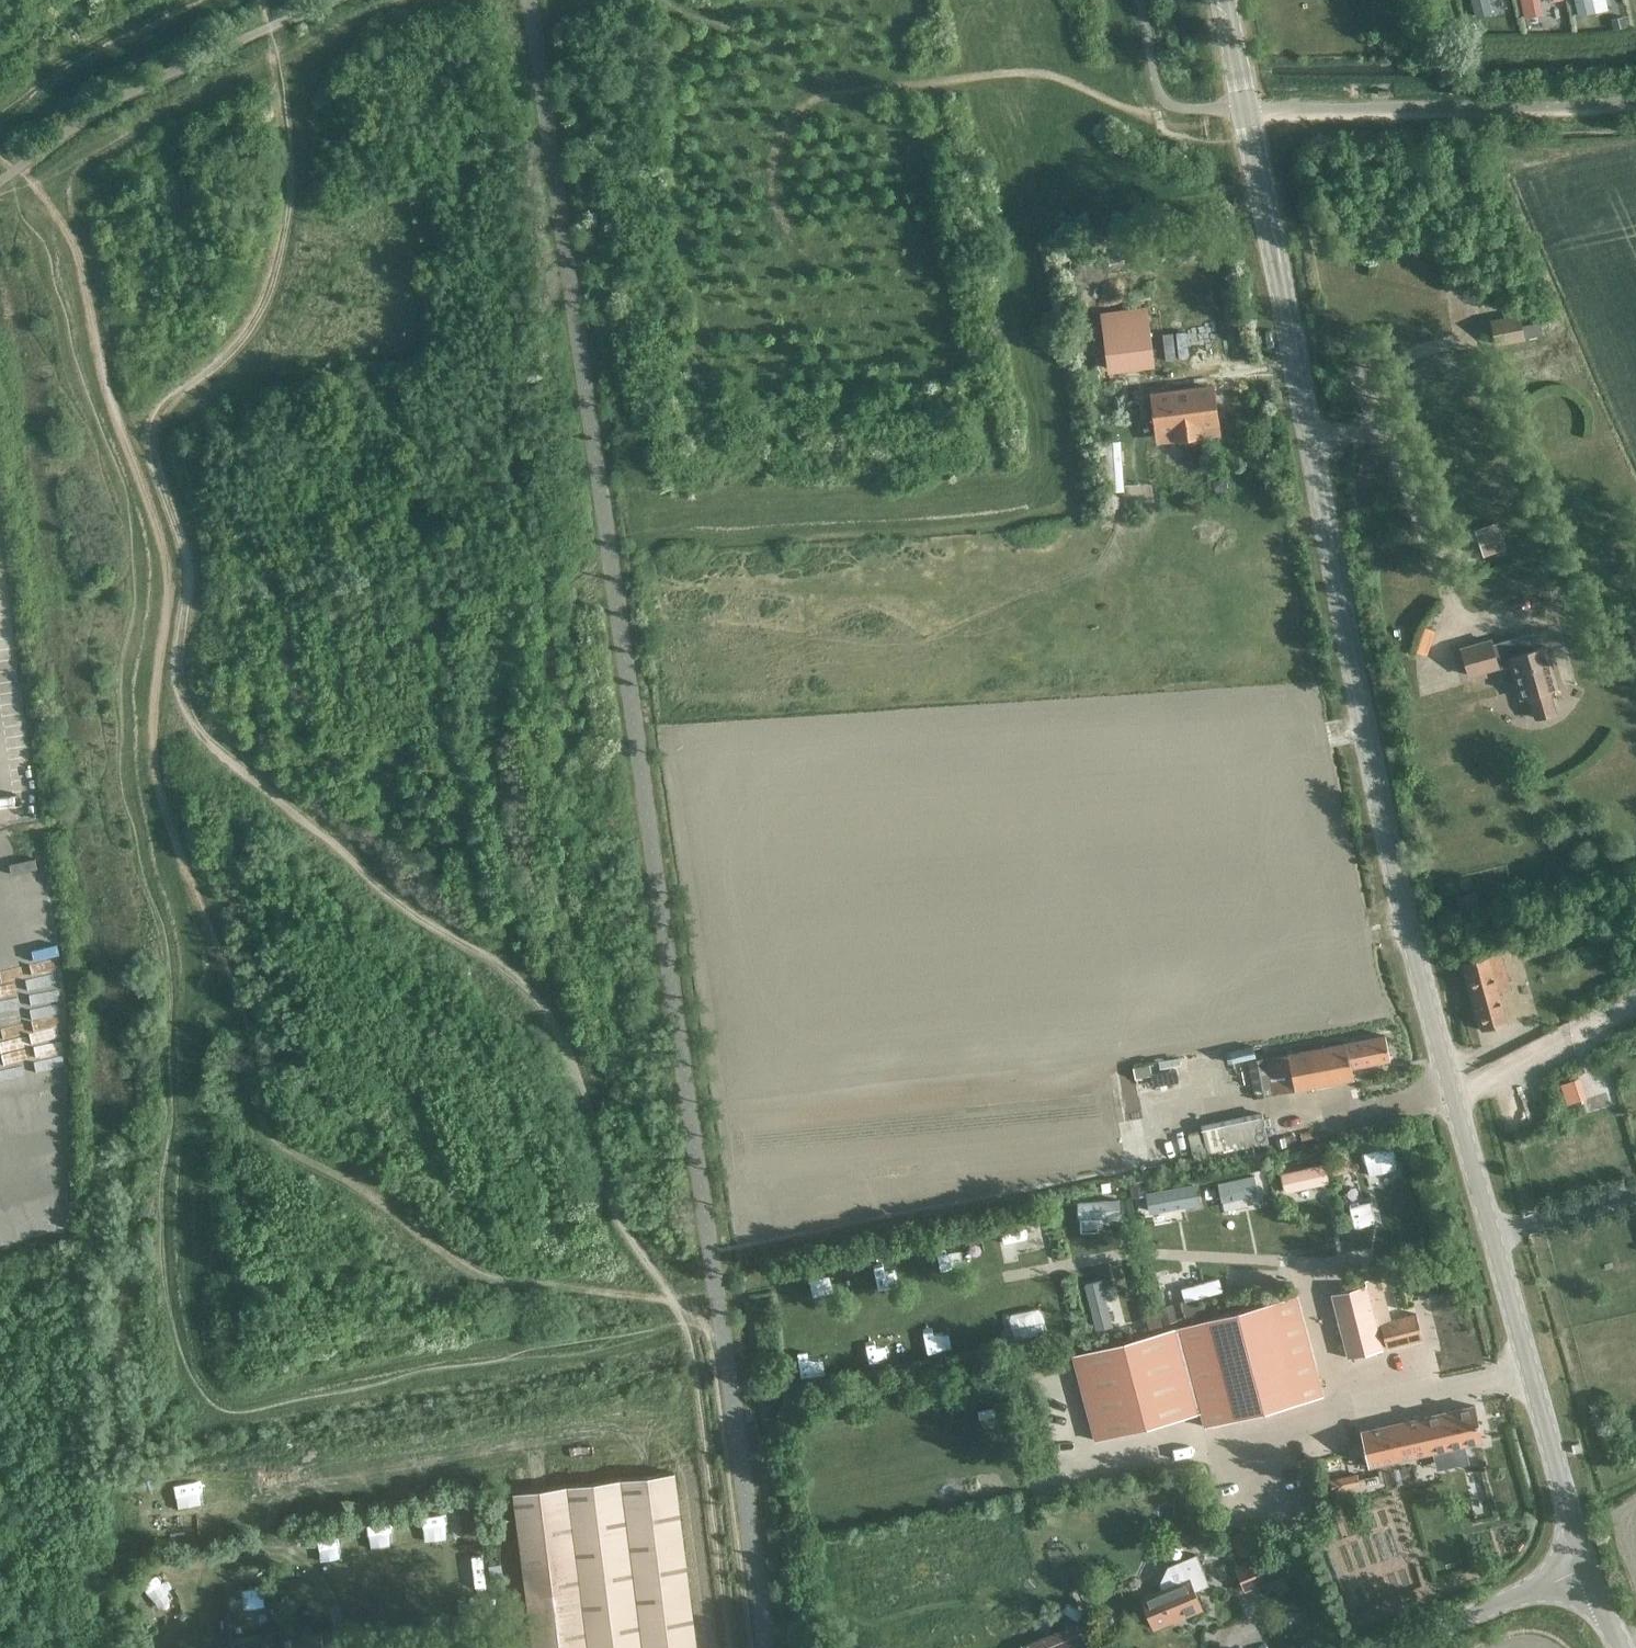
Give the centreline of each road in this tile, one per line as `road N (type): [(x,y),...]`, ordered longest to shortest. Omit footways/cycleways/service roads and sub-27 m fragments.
road 1 (tertiary): [(1586,1566),(1409,947),(1223,0)]
road 2 (unclassified): [(1388,1647),(1586,1566)]

